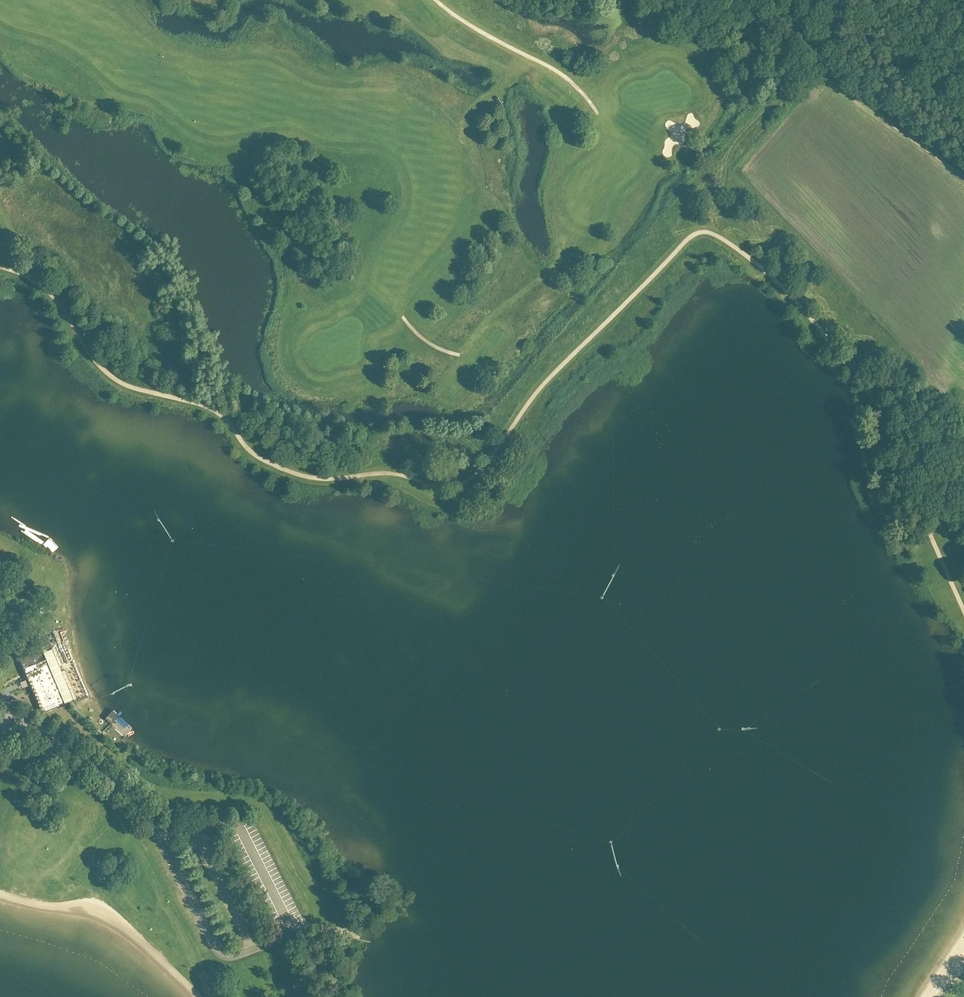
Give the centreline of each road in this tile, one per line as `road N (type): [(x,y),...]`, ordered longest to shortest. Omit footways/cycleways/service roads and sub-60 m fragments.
road 1 (unclassified): [(292,928),(244,956),(219,954),(159,833)]
road 2 (unclassified): [(159,833),(96,768),(34,726),(0,722)]
road 3 (unclassified): [(159,833),(239,828),(292,928)]

